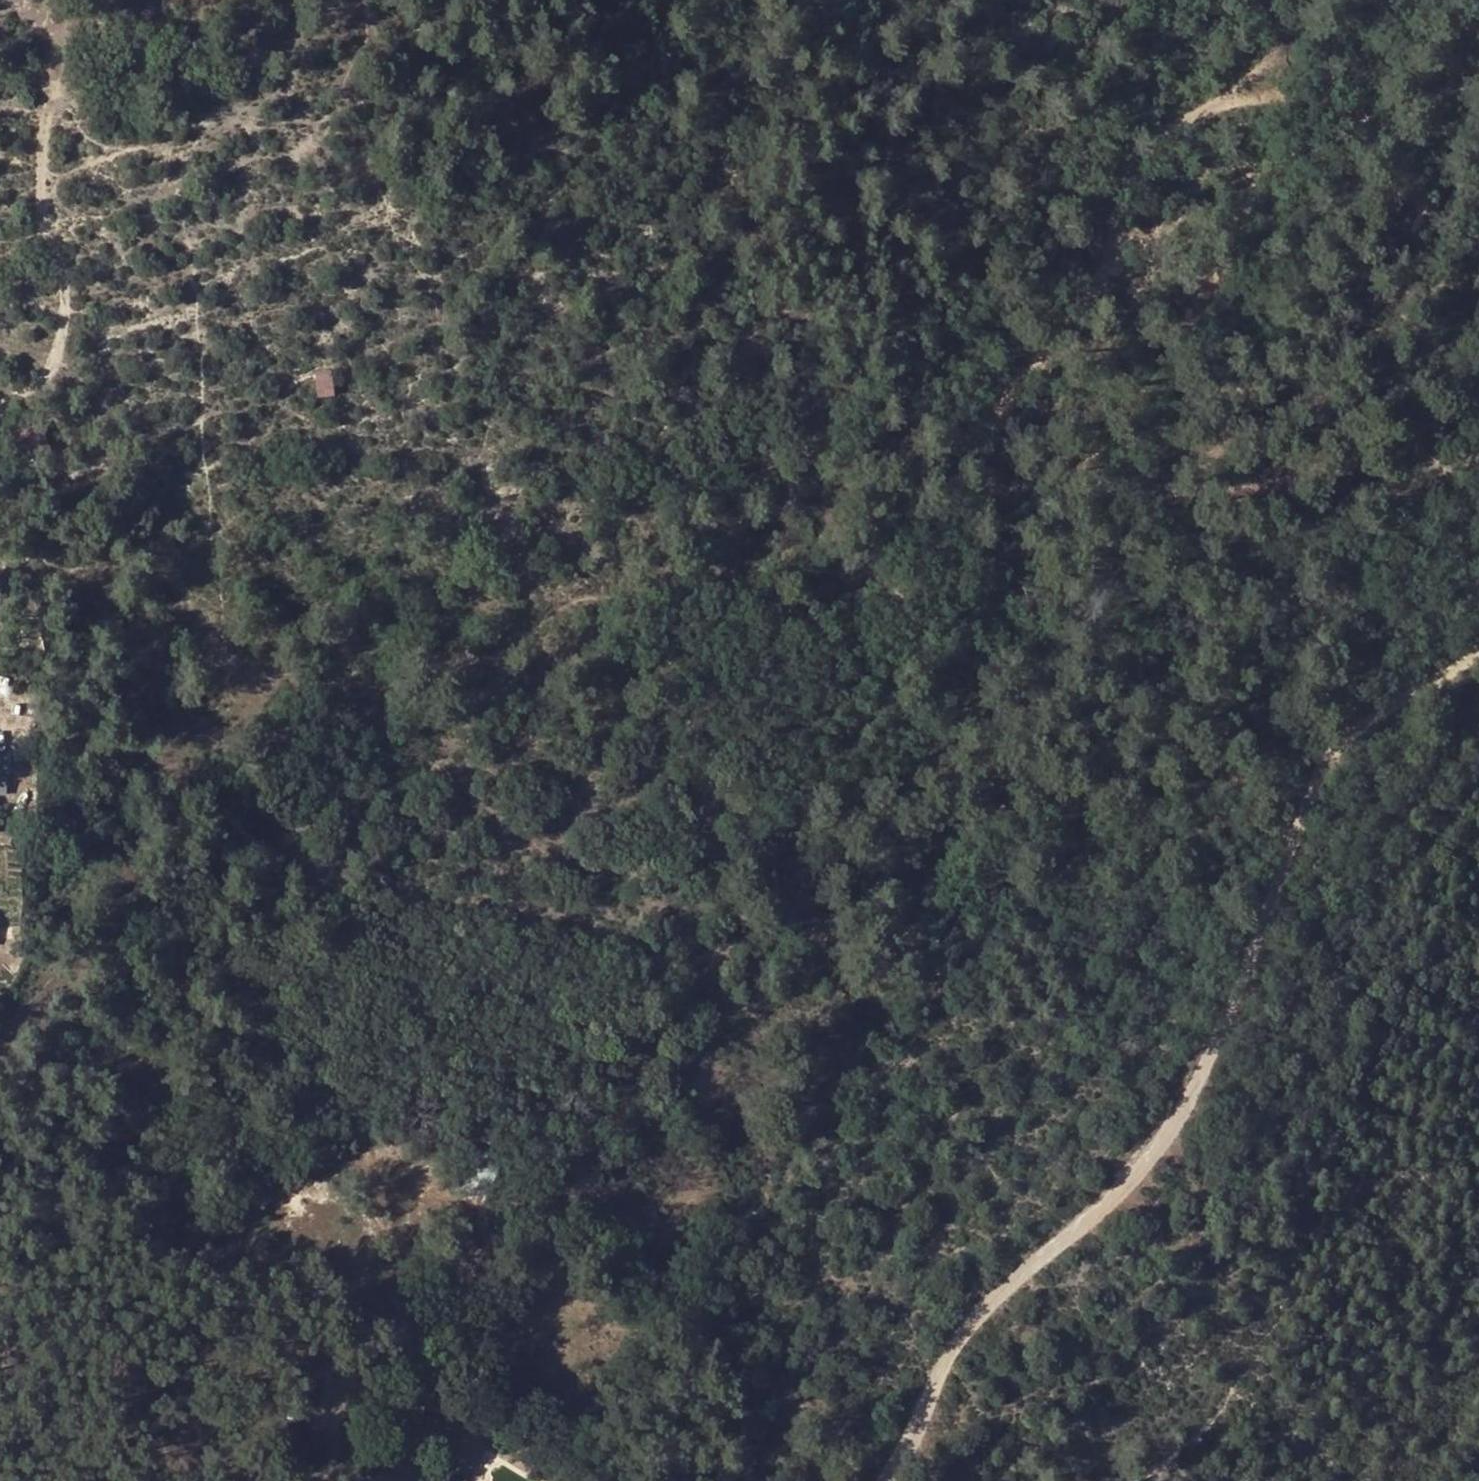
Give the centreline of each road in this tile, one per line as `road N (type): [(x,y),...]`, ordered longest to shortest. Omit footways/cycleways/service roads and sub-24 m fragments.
road 1 (track): [(887,1480),(951,1360),(1016,1280),(1115,1185),(1182,1099),(1329,765),(1403,697),(1478,649)]

